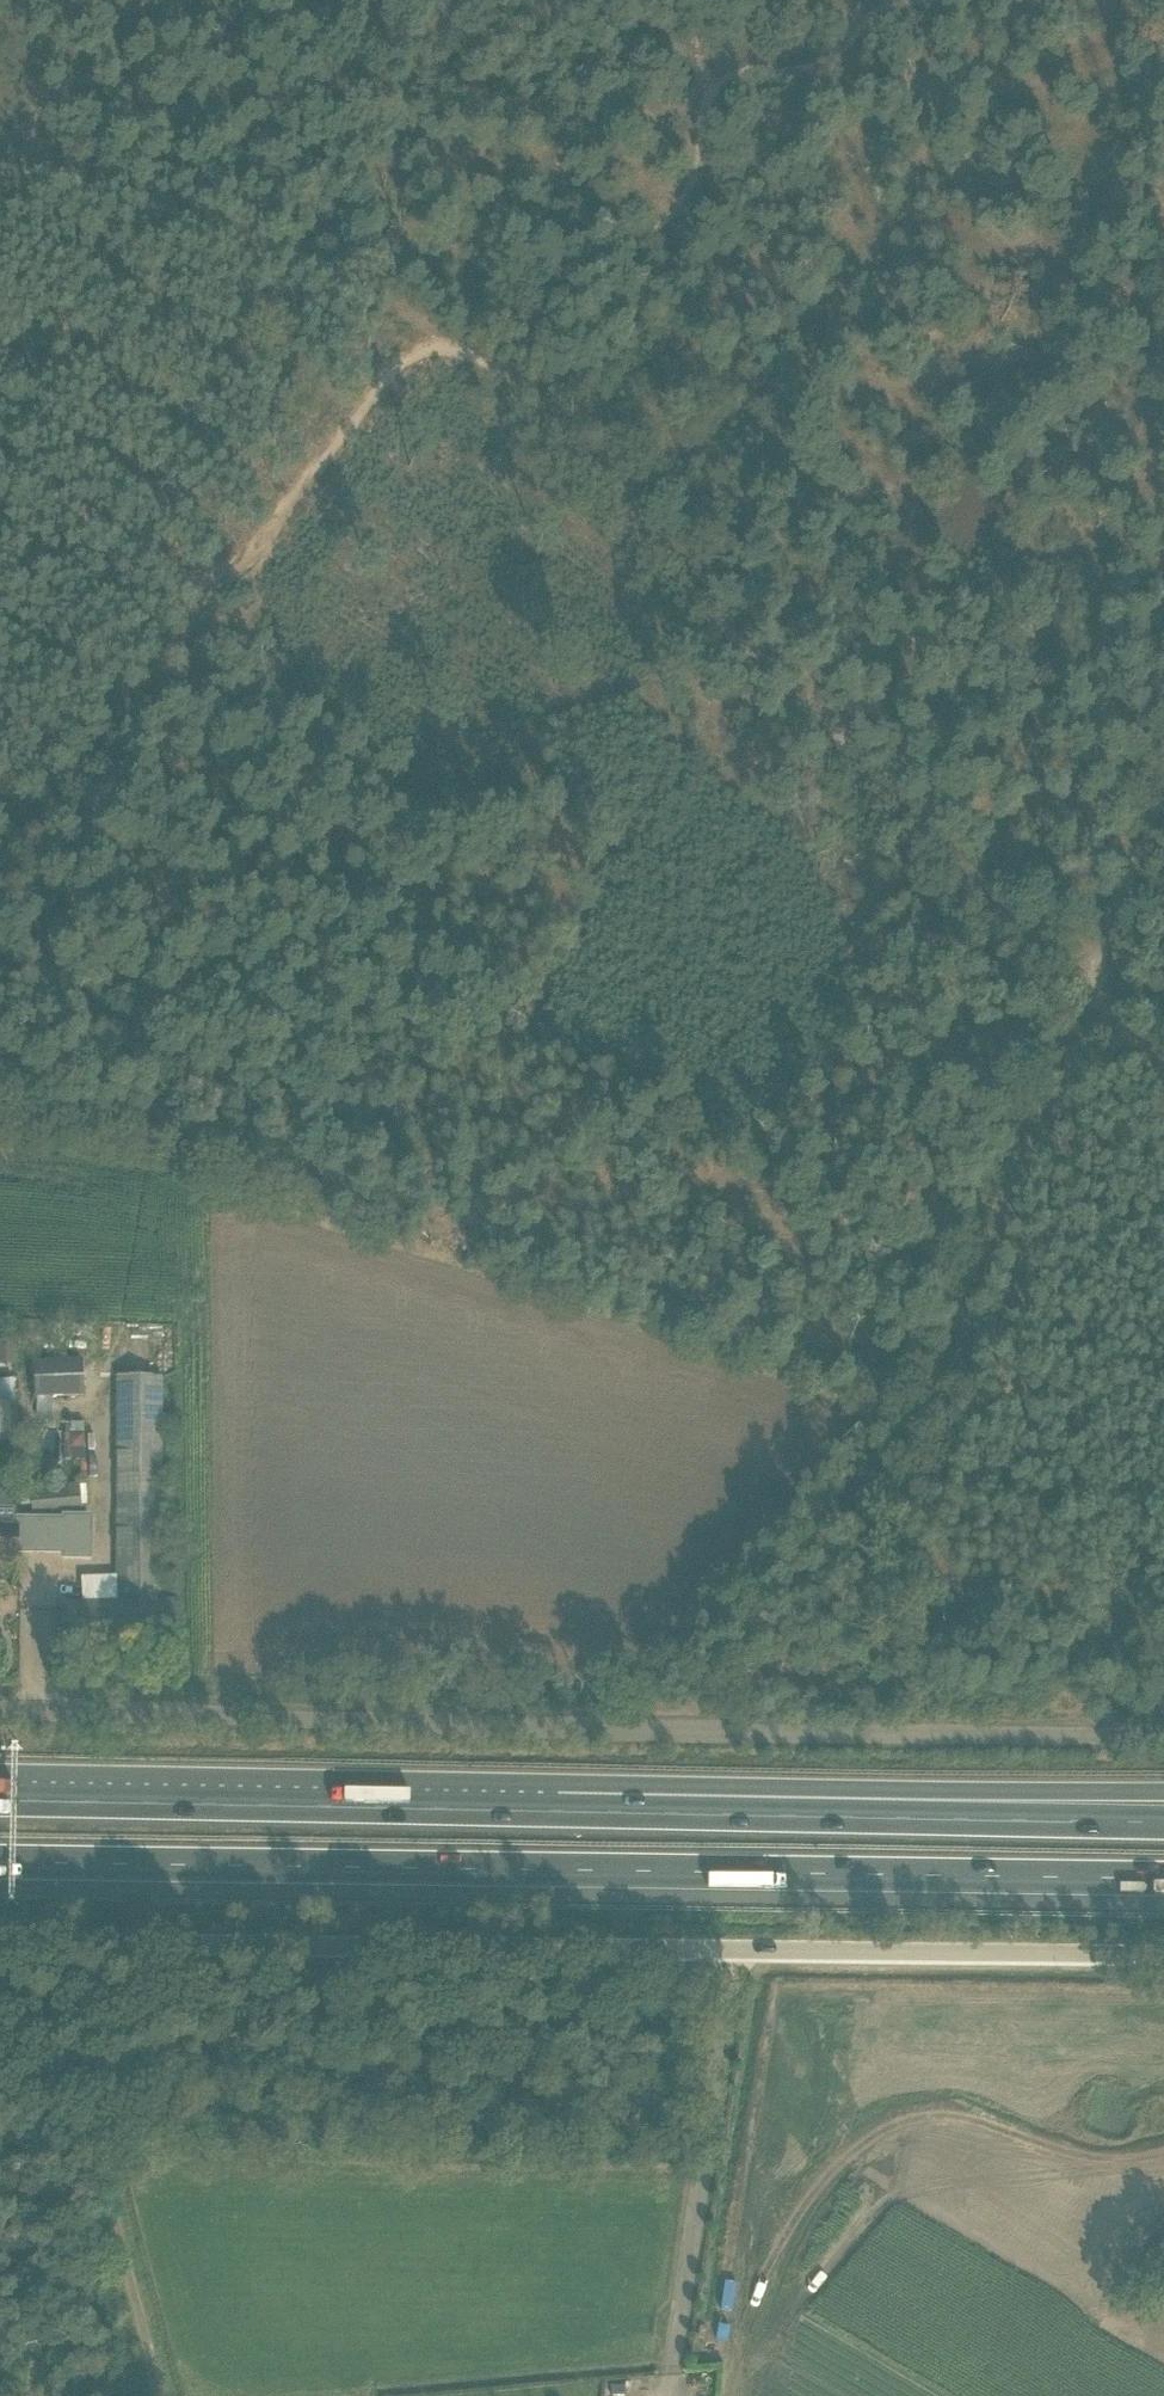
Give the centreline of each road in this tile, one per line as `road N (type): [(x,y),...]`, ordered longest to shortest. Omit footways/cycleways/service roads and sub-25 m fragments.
road 1 (track): [(1163,825),(1077,1005),(520,430),(430,362),(217,609),(0,468)]
road 2 (unclassified): [(0,1934),(731,1952),(1163,1949)]
road 3 (unclassified): [(1163,1722),(0,1705)]
road 4 (motorway): [(0,1862),(1163,1878)]
road 5 (motorway): [(1072,1822),(0,1801)]
road 6 (track): [(687,1718),(861,1519),(942,1388),(980,1241),(1077,1005)]
road 7 (track): [(89,1936),(93,2105),(163,2395)]
road 8 (track): [(731,1952),(666,2388)]

